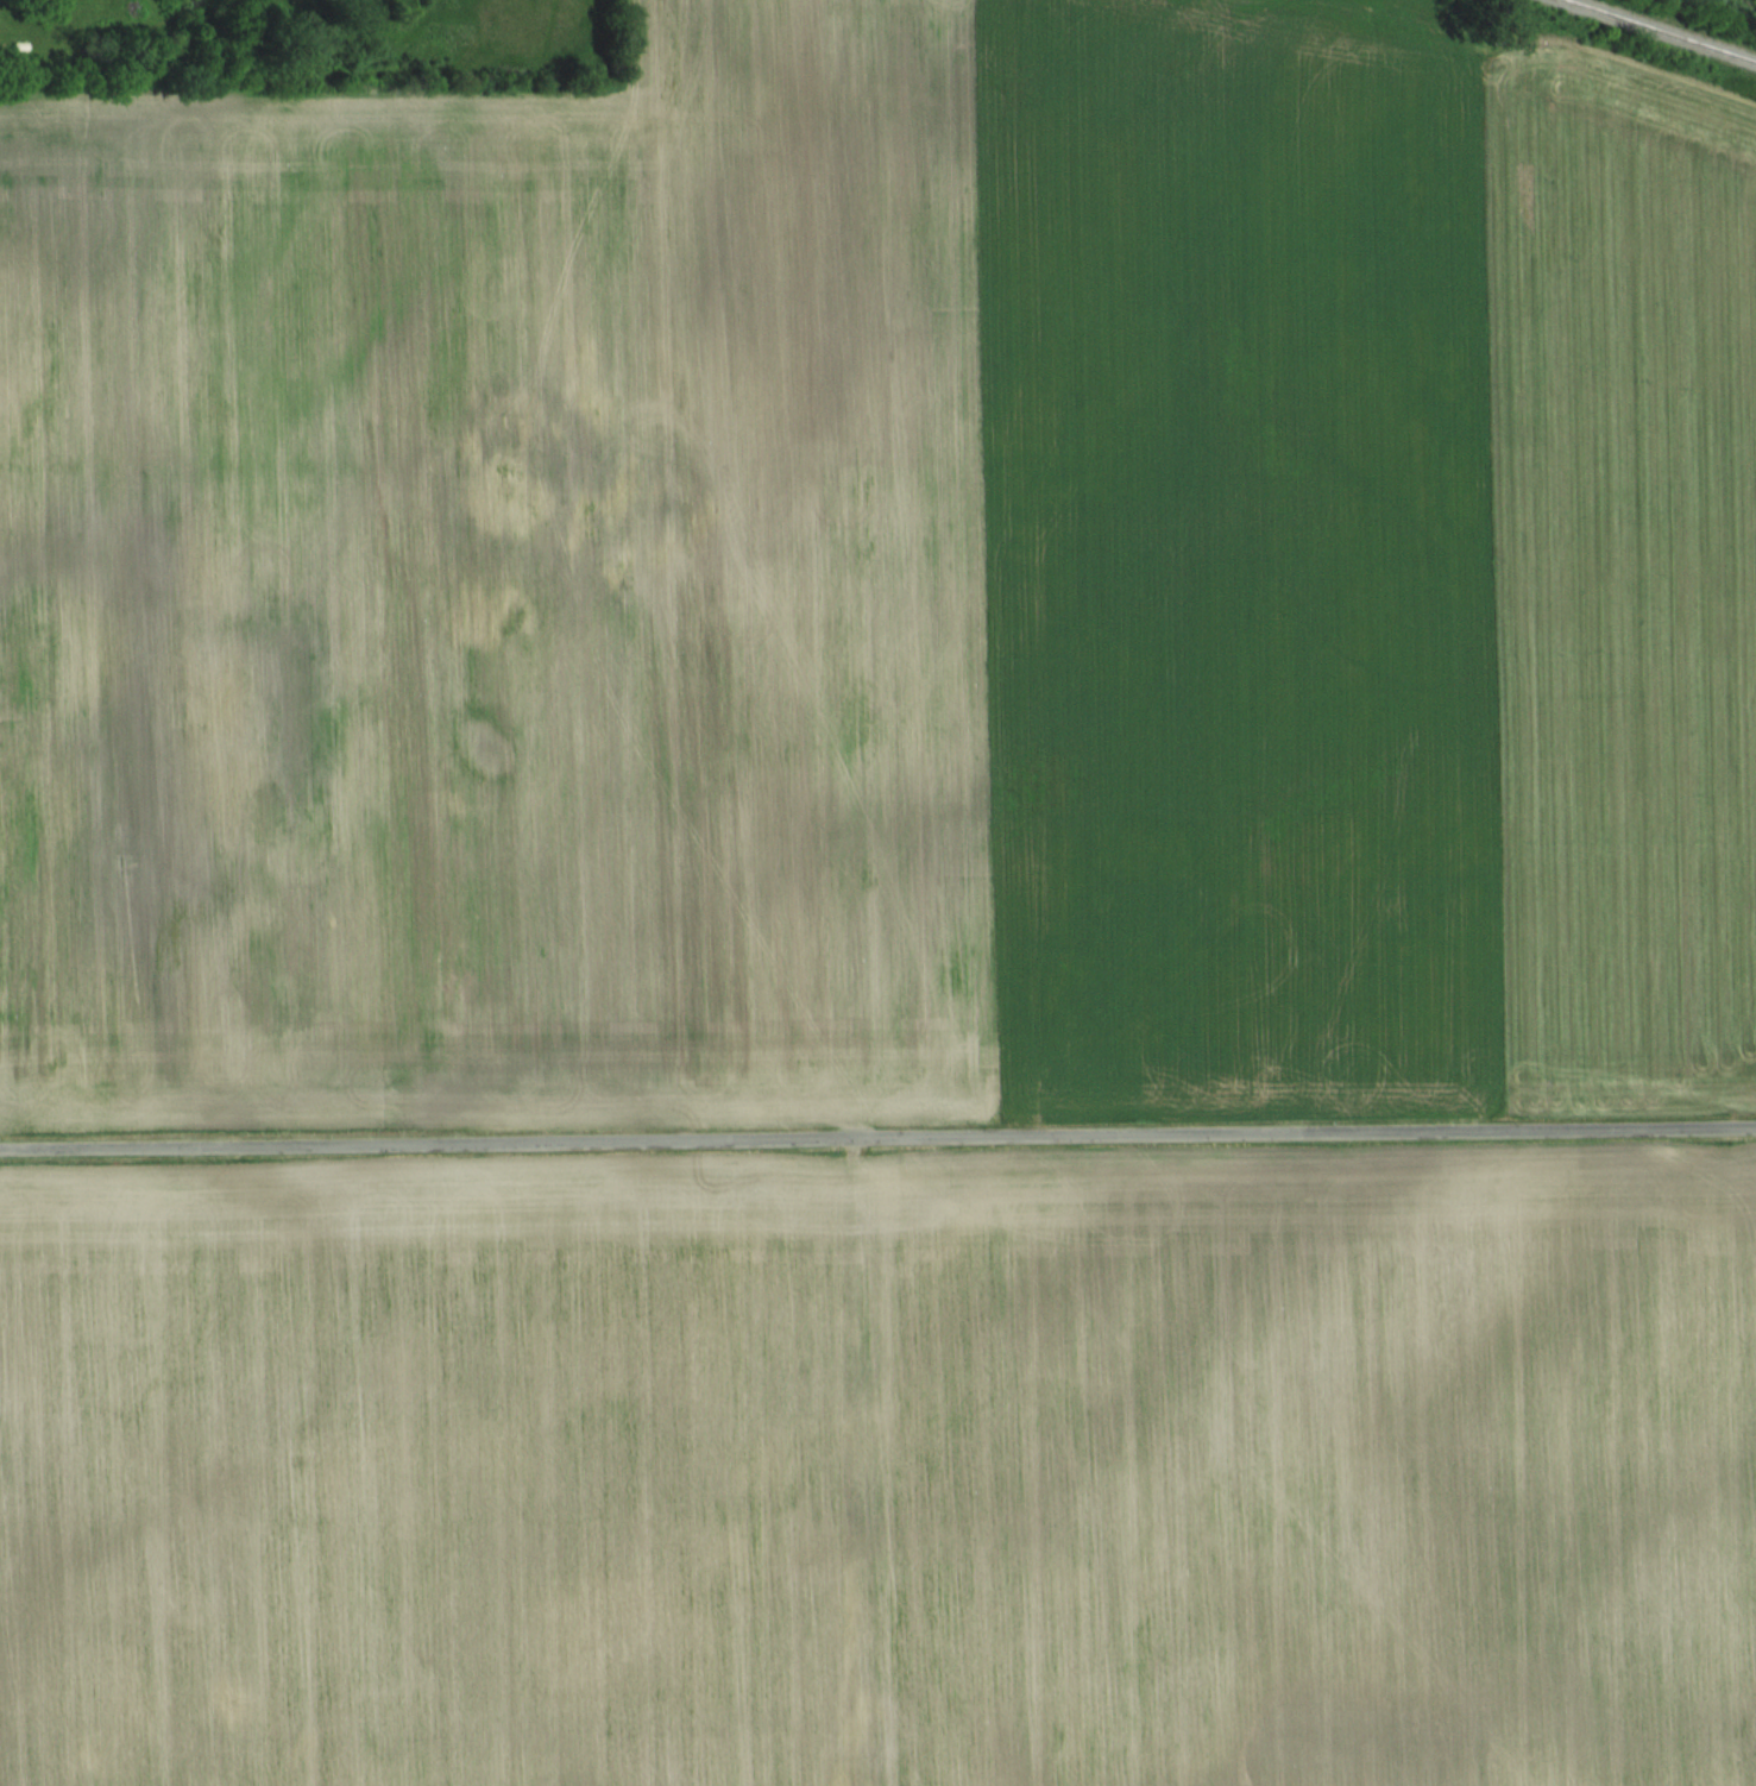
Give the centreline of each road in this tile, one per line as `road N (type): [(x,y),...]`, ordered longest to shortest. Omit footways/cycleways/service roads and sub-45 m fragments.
road 1 (residential): [(1755,1128),(0,1148)]

